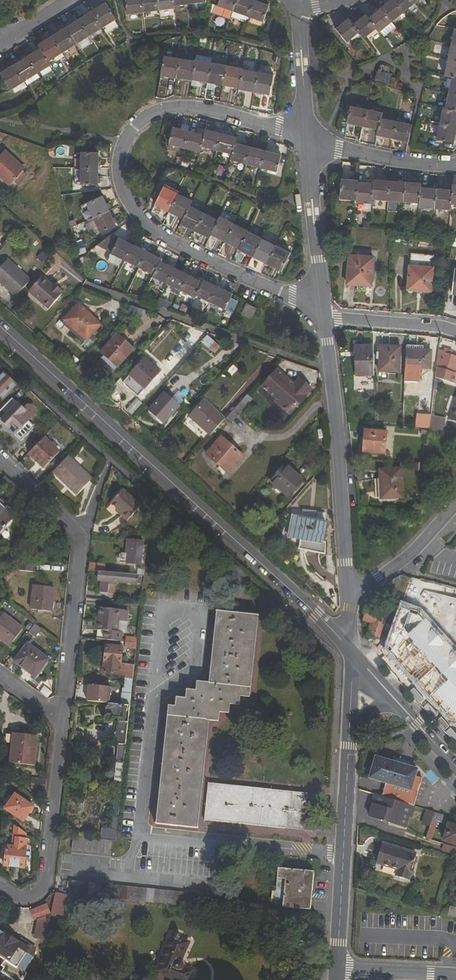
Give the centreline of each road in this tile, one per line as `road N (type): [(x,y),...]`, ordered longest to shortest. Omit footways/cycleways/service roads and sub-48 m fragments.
road 1 (residential): [(308,140),(175,106),(152,111),(125,140),(120,163),(123,188),(155,230),(324,318)]
road 2 (tertiary): [(0,335),(348,645)]
road 3 (residential): [(330,371),(89,287)]
road 4 (residential): [(337,970),(348,732)]
road 5 (residential): [(348,603),(330,371)]
road 6 (residential): [(33,898),(44,888),(63,717)]
road 7 (residential): [(63,717),(83,537)]
road 8 (residential): [(324,318),(308,140)]
road 9 (residential): [(455,165),(339,151),(308,140)]
road 10 (residential): [(348,603),(455,505)]
road 11 (residential): [(308,140),(297,6)]
road 12 (residential): [(324,318),(455,333)]

